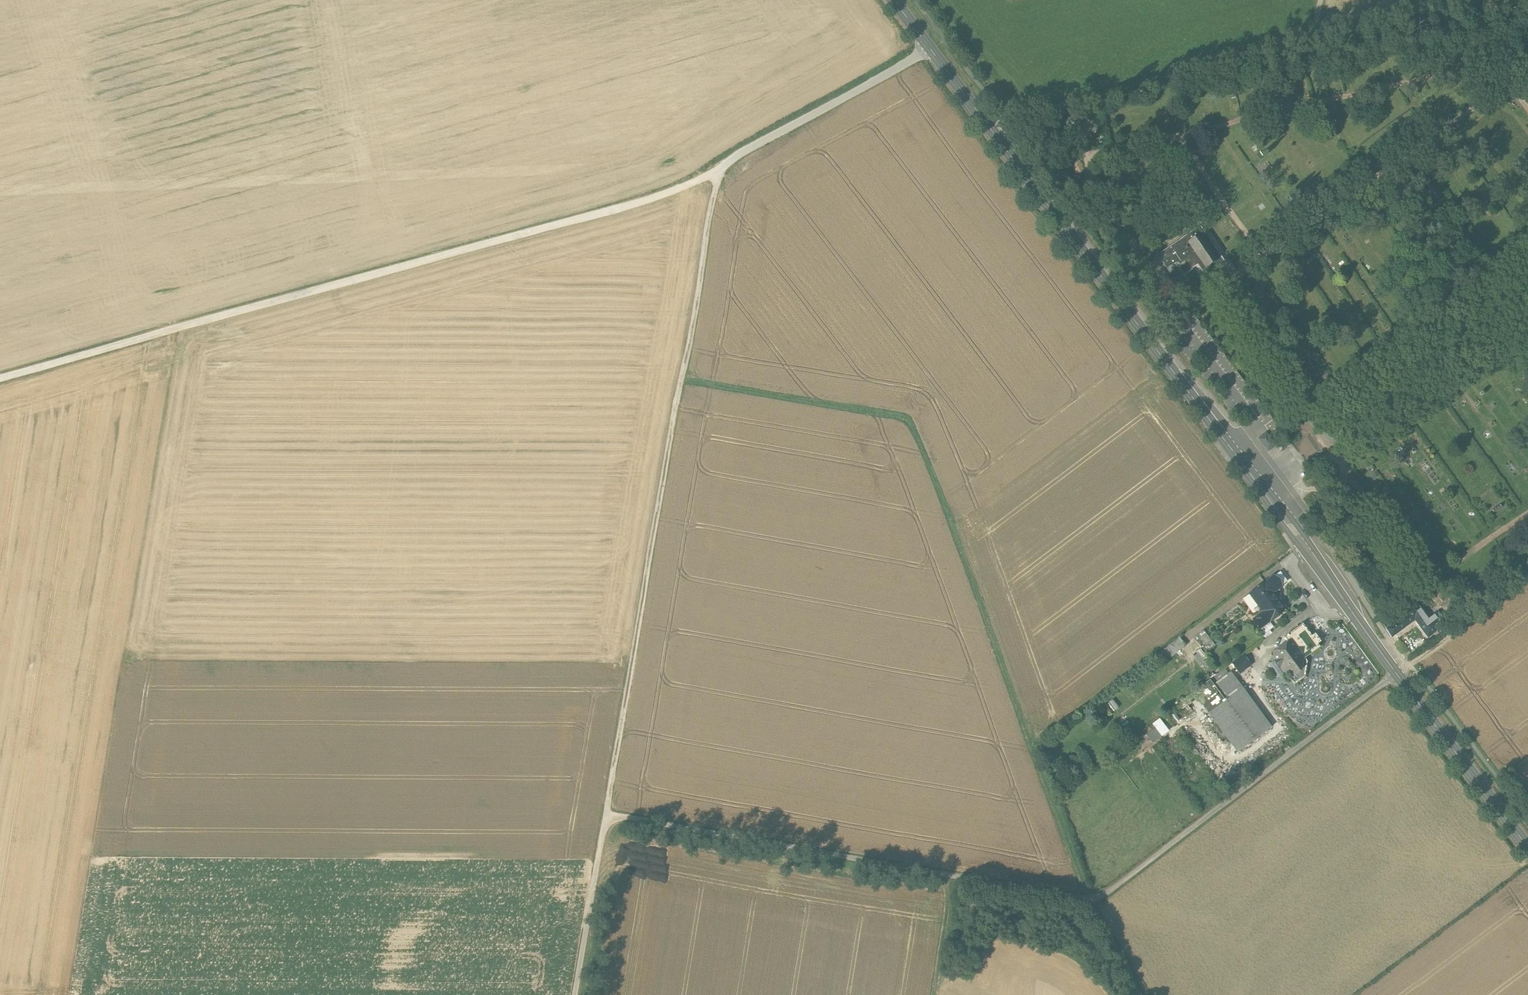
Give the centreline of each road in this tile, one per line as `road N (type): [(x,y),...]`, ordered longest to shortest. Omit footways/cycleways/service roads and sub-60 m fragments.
road 1 (secondary): [(895,0),(1527,848)]
road 2 (track): [(604,815),(1088,899),(1527,575)]
road 3 (track): [(0,380),(716,174)]
road 4 (track): [(1088,899),(909,421),(682,380)]
road 5 (track): [(716,174),(604,815)]
road 6 (track): [(1444,0),(987,124)]
road 7 (track): [(716,174),(734,156),(931,48)]
road 8 (track): [(604,815),(574,994)]
road 9 (track): [(933,994),(954,876)]

